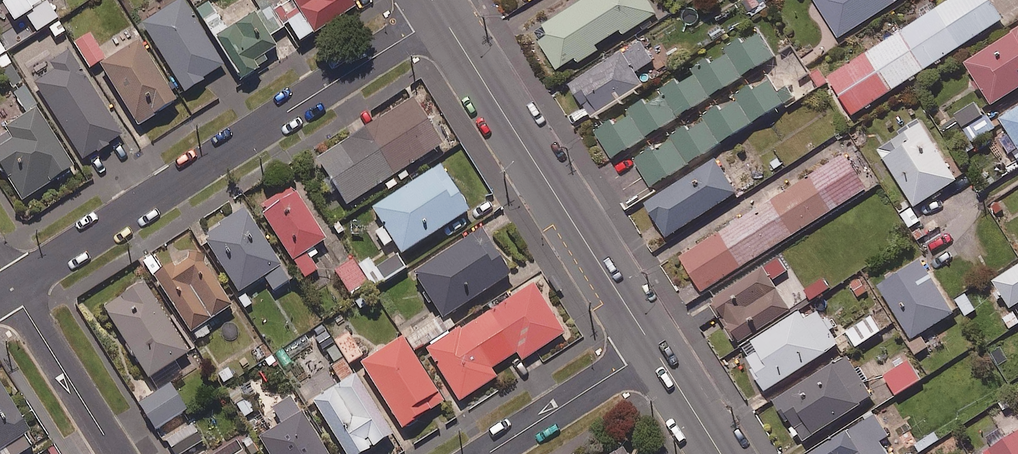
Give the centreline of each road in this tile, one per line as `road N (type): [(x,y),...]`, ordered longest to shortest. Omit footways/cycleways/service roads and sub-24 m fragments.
road 1 (residential): [(11,287),(442,14)]
road 2 (tertiary): [(442,14),(654,348)]
road 3 (residential): [(118,453),(11,287)]
road 4 (residential): [(654,348),(489,453)]
road 5 (tertiary): [(654,348),(721,453)]

